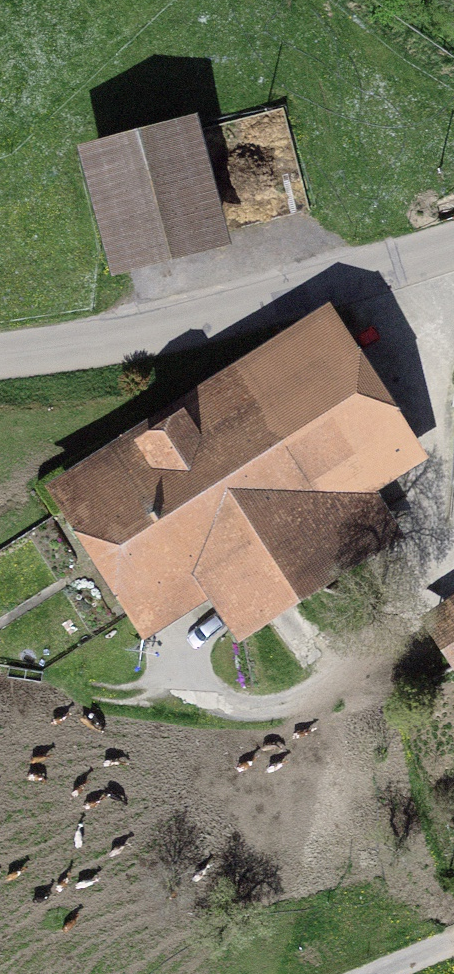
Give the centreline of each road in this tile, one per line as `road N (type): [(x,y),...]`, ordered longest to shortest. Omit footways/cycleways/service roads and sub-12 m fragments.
road 1 (track): [(205,706),(299,712),(433,594),(445,529),(438,249)]
road 2 (tertiary): [(0,350),(210,315),(453,243)]

